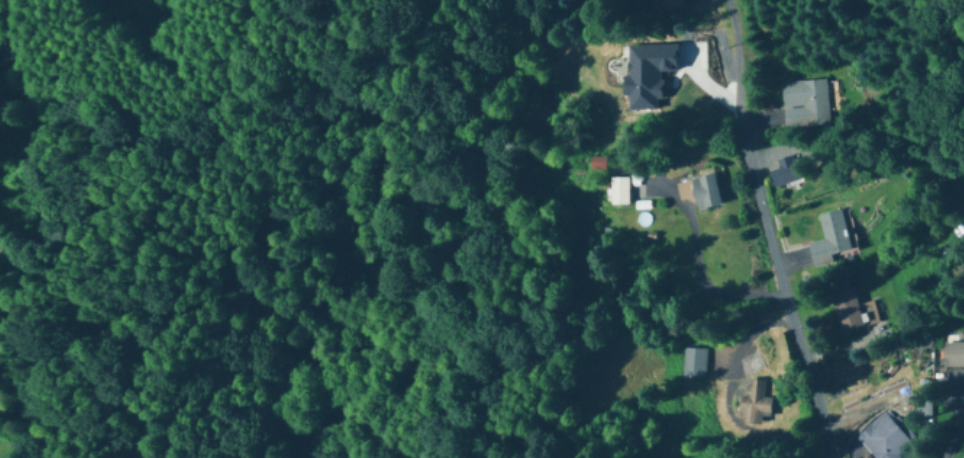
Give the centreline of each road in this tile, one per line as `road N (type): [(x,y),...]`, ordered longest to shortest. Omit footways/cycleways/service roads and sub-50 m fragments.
road 1 (residential): [(834,457),(765,251),(724,0)]

